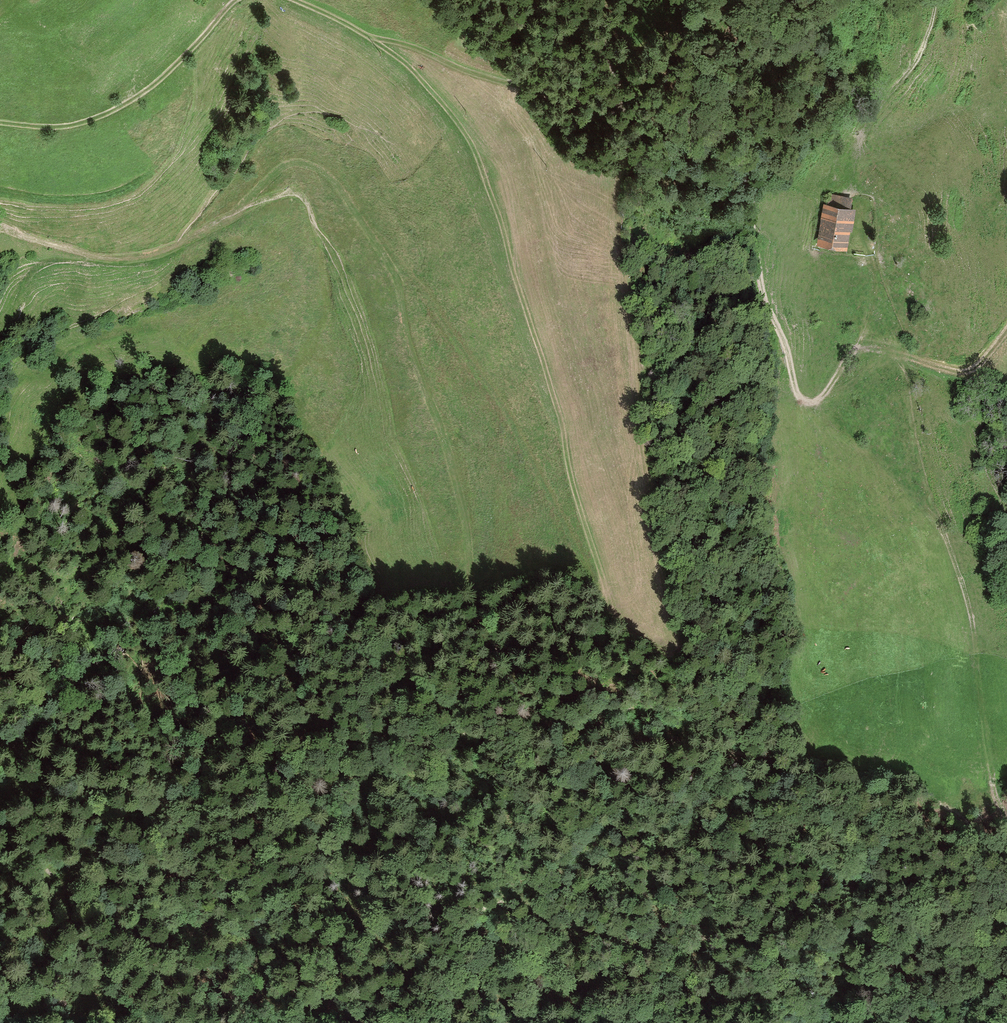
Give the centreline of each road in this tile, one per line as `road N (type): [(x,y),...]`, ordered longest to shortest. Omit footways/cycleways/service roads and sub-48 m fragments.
road 1 (track): [(0,229),(117,257),(165,248),(270,197),(297,192),(319,243),(327,311),(292,376),(278,439),(310,545),(320,618),(311,677),(323,724),(317,729),(304,715),(280,654),(236,611),(170,609),(126,678),(35,723),(37,788),(0,848)]
road 2 (track): [(407,273),(497,394),(602,586),(549,375),(473,148),(411,69),(295,0)]
road 3 (track): [(191,605),(196,624),(225,654),(265,767),(335,854),(383,952),(451,989),(480,997),(544,993),(616,1022)]
road 4 (track): [(797,394),(765,297),(753,223),(759,176),(802,89),(803,0)]
road 5 (track): [(236,0),(165,78),(114,114),(77,127),(0,123)]
road 6 (track): [(368,37),(560,100),(625,104)]
road 7 (track): [(797,394),(813,404),(862,340),(872,261)]
road 8 (track): [(0,189),(81,197),(146,176)]
road 9 (track): [(994,851),(972,823),(887,768)]

